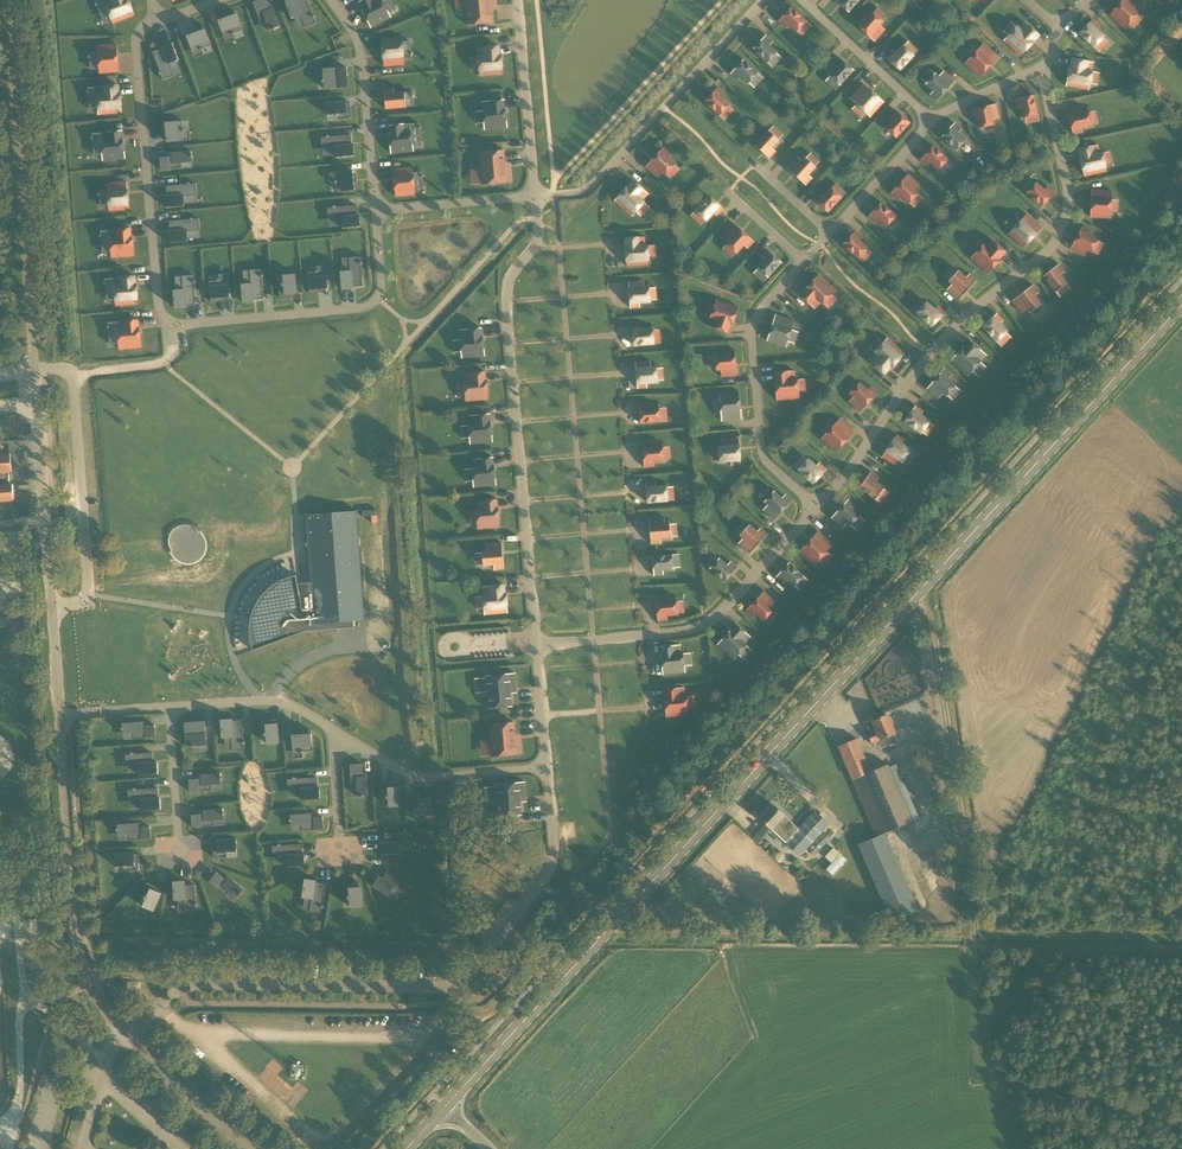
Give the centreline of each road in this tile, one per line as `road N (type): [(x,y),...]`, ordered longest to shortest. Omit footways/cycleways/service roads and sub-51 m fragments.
road 1 (secondary): [(446,1106),(1181,306)]
road 2 (unclassified): [(249,1148),(145,1055),(103,1004),(84,965),(46,519)]
road 3 (track): [(976,933),(977,1074),(1181,1124)]
road 4 (track): [(976,933),(934,617),(913,599)]
road 5 (track): [(73,380),(166,361),(178,324)]

